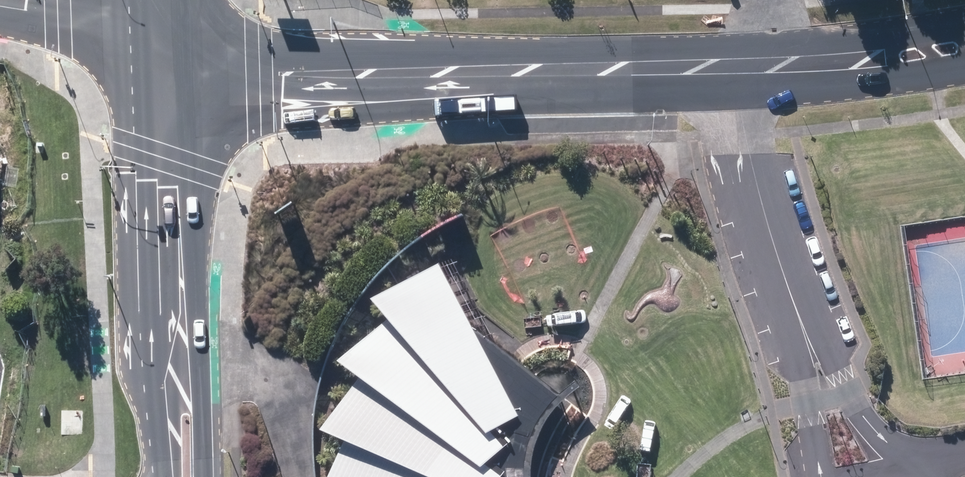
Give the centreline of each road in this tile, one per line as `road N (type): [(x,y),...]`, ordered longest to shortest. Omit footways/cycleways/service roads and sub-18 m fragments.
road 1 (secondary): [(724,70),(472,66),(284,75),(162,33)]
road 2 (secondary): [(186,353),(166,188),(162,33)]
road 3 (secondary): [(724,70),(833,66),(964,46)]
road 4 (tertiary): [(25,0),(162,33)]
road 5 (secondary): [(186,353),(206,410),(208,476)]
road 6 (secondary): [(167,473),(168,410),(186,353)]

